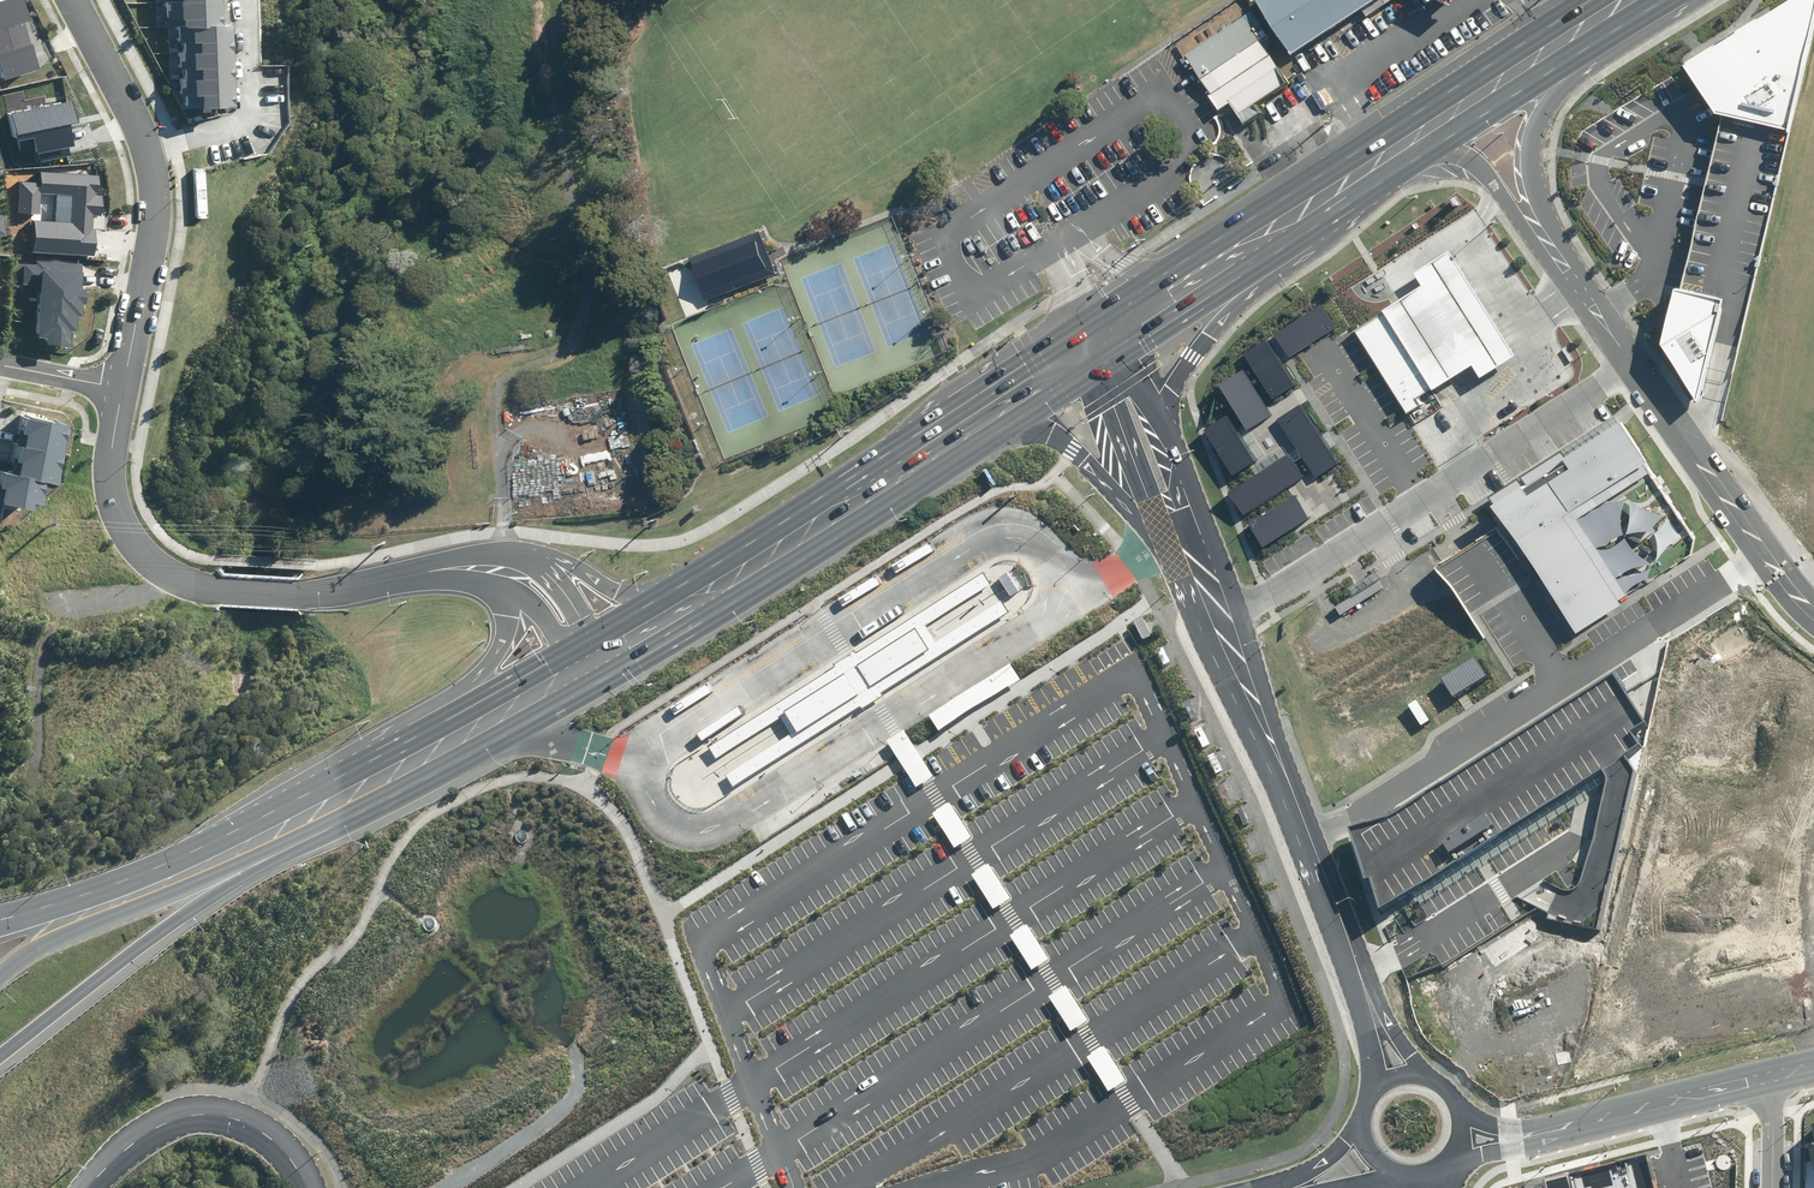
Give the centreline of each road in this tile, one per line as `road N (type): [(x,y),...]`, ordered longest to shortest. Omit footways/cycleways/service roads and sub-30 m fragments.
road 1 (residential): [(1634,361),(1210,625)]
road 2 (residential): [(123,387),(113,442),(118,520),(137,549),(183,583),(329,594),(440,570)]
road 3 (primary): [(1410,138),(1353,224),(1236,307),(1193,355),(1150,466)]
road 4 (tertiary): [(1375,1021),(1210,625)]
road 5 (primary): [(1410,138),(1101,339)]
road 6 (motorway): [(275,835),(0,1054)]
road 7 (unclassified): [(1634,361),(1813,610)]
road 8 (track): [(39,770),(39,670),(50,632),(65,616),(151,597),(175,579)]
road 9 (primary): [(1168,516),(1046,436),(919,455)]
road 10 (unclassified): [(305,1187),(262,1131),(209,1113),(150,1131),(85,1187)]
road 11 (primary): [(502,555),(566,563),(627,594),(736,579)]
road 12 (residential): [(144,150),(154,193),(153,243),(123,387)]
road 13 (unclassified): [(1604,16),(1534,129),(1535,224)]
road 14 (residential): [(247,0),(245,118),(144,150)]
road 15 (primary): [(919,455),(736,579)]
road 16 (primary): [(1101,339),(919,455)]
road 17 (primary): [(1604,16),(1422,130)]
road 18 (unclassified): [(1562,1132),(1762,1080)]
road 19 (track): [(446,1187),(577,1101),(585,1066)]
road 20 (primary): [(440,746),(275,835)]
road 21 (primary): [(440,746),(483,684),(511,620),(507,588)]
road 22 (primary): [(275,835),(119,903)]
road 23 (unclassified): [(1634,361),(1535,224)]
road 24 (residential): [(75,0),(144,150)]
road 25 (primary): [(578,672),(440,746)]
road 26 (residential): [(502,555),(564,586),(609,654)]
road 27 (unclassified): [(1535,224),(1484,168),(1422,130)]
road 28 (primary): [(736,579),(609,654)]
road 29 (primary): [(119,903),(0,977)]
road 30 (tertiary): [(1150,466),(1101,339)]
road 31 (unclassified): [(1562,1132),(1440,1165)]
road 32 (residential): [(123,387),(0,365)]
road 33 (primary): [(0,927),(119,903)]

